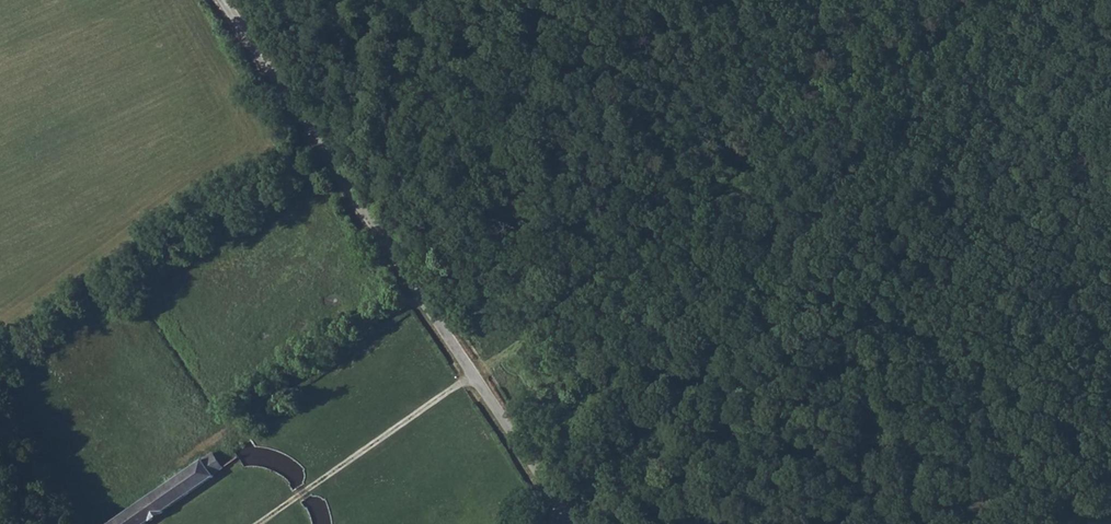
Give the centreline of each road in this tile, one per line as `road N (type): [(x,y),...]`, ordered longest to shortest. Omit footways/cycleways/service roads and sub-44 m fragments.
road 1 (unclassified): [(572,523),(222,0)]
road 2 (track): [(424,299),(220,436)]

